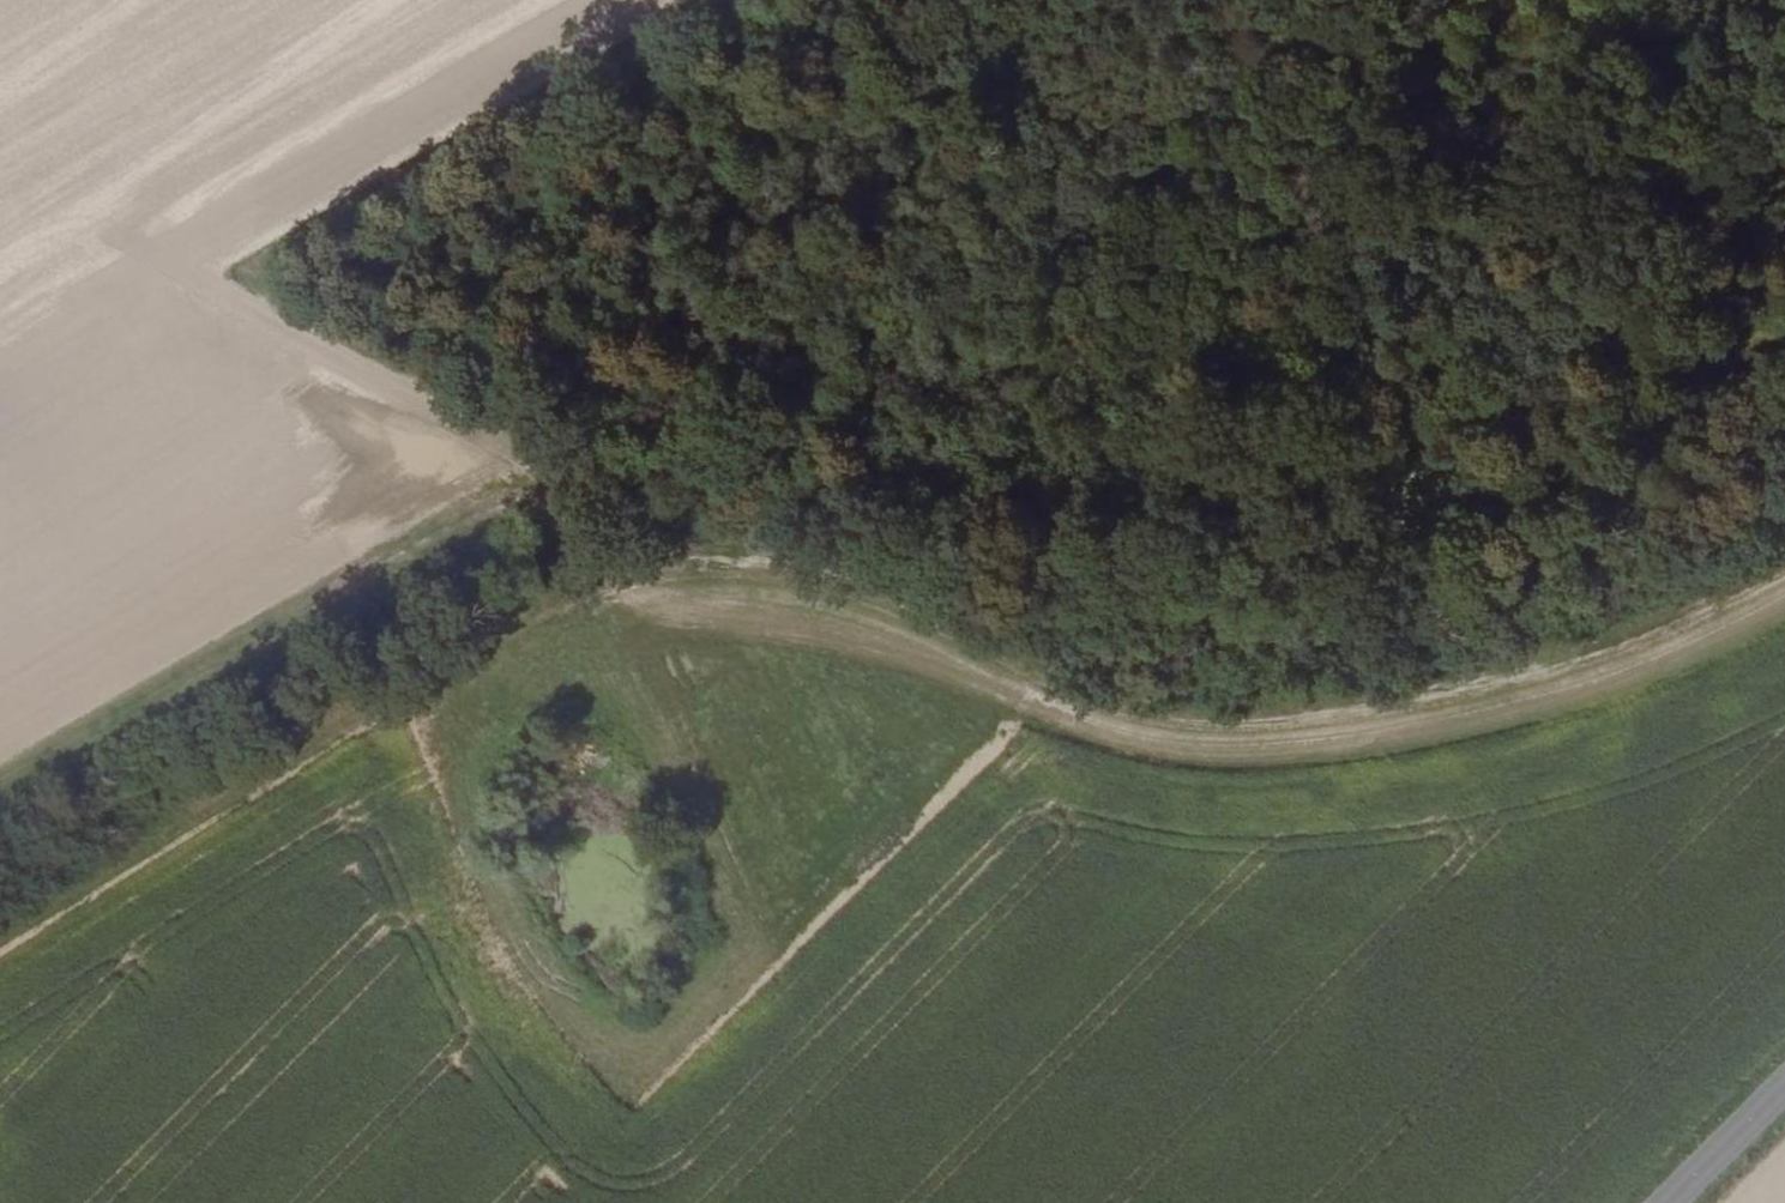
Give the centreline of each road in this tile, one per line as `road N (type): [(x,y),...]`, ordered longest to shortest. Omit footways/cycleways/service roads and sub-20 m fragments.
road 1 (tertiary): [(1668,1202),(1784,1086)]

